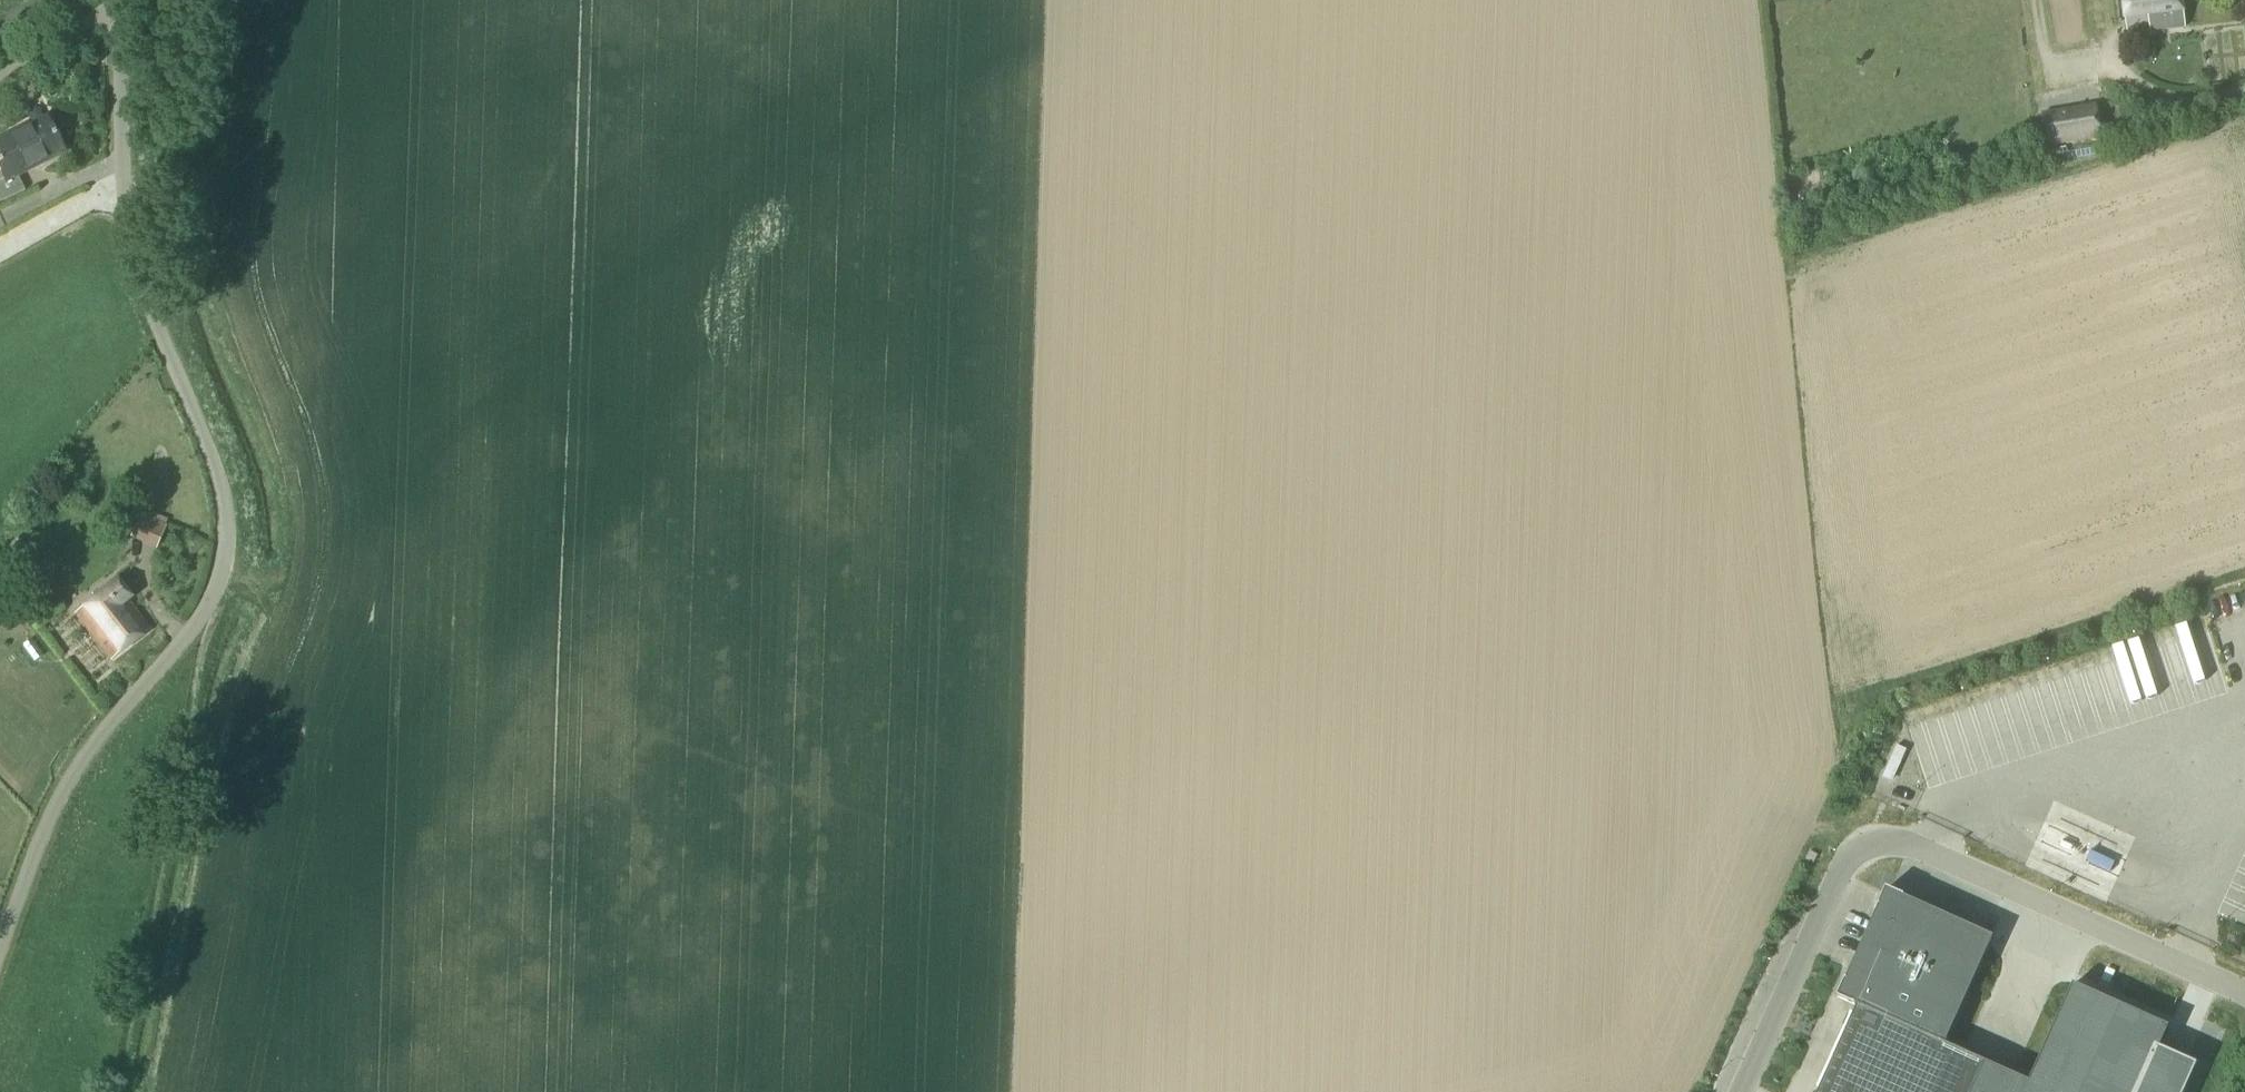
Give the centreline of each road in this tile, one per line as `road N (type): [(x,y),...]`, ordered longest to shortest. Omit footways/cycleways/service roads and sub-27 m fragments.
road 1 (unclassified): [(0,961),(56,810),(93,748),(203,619),(226,572),(223,486),(136,270),(125,198),(120,0)]
road 2 (unclassified): [(1745,1091),(1852,853),(1871,839),(1895,840),(2244,995)]

